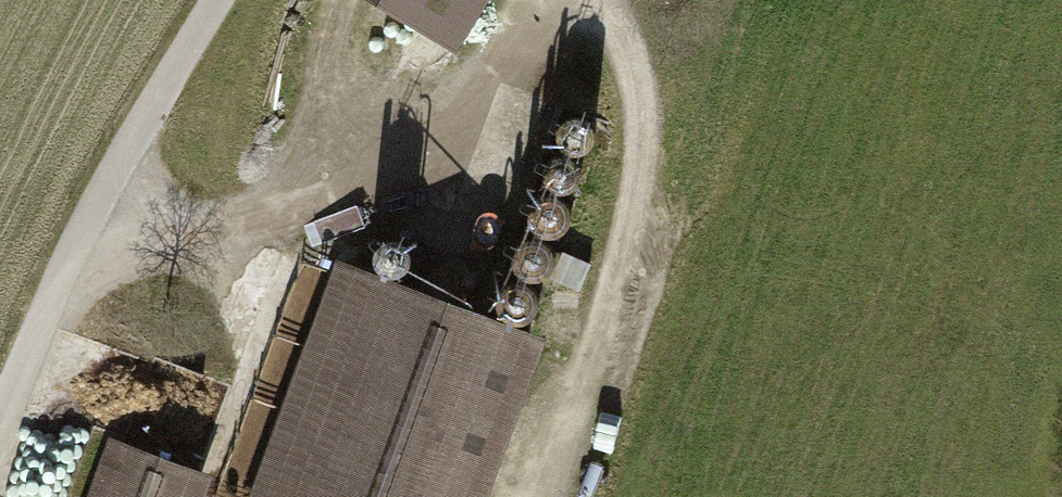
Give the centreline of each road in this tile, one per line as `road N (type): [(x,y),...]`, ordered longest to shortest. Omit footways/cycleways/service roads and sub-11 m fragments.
road 1 (track): [(85,217),(263,233),(364,209),(507,0)]
road 2 (track): [(0,419),(85,217),(218,0)]
road 3 (track): [(653,0),(673,73),(645,213),(612,323)]

